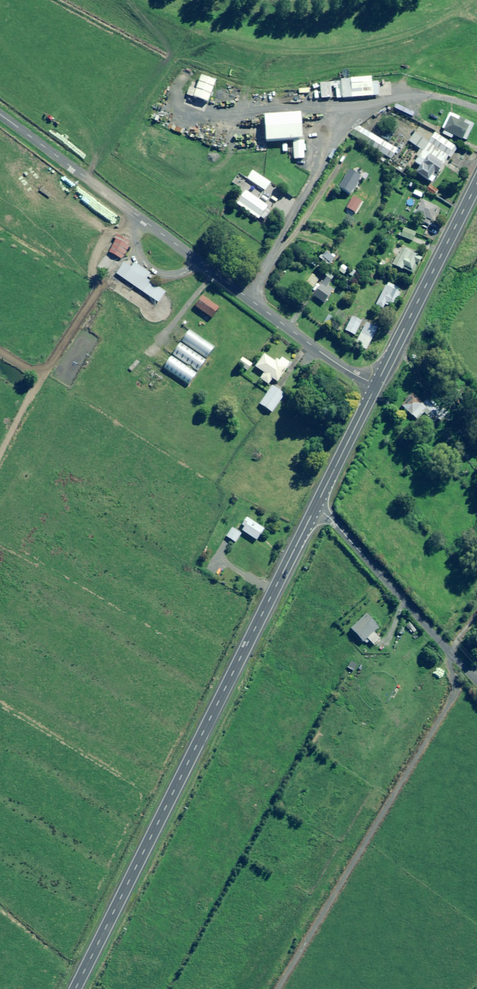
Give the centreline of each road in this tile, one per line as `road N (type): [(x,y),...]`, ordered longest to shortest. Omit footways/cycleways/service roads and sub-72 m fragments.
road 1 (primary): [(316,510),(75,988)]
road 2 (unclassified): [(0,116),(376,384)]
road 3 (unclassified): [(316,510),(476,682)]
road 4 (primary): [(476,174),(376,384)]
road 5 (primary): [(376,384),(316,510)]

